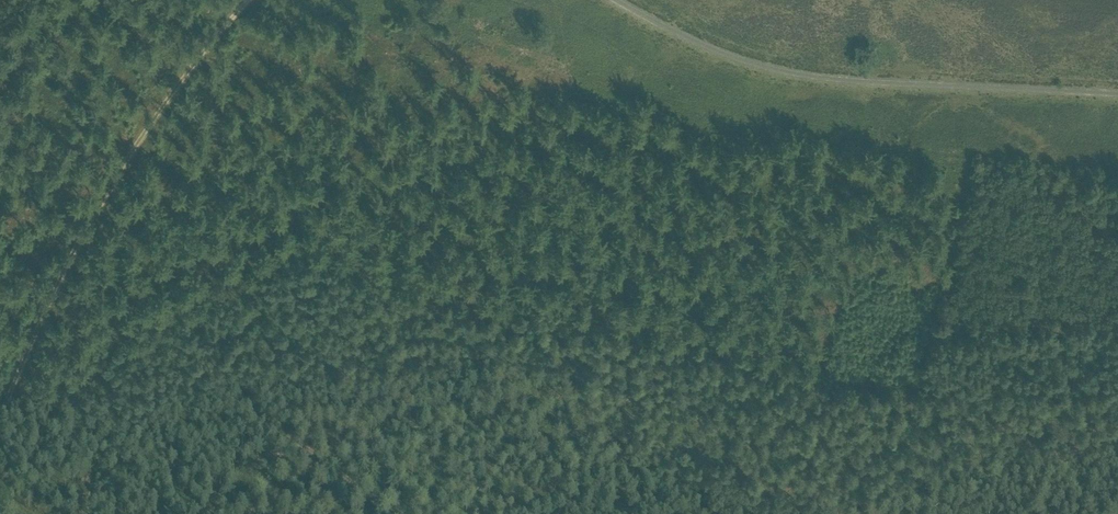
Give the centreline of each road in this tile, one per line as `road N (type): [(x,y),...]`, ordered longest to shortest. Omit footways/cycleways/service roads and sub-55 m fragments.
road 1 (track): [(617,0),(705,46),(793,73),(1117,93)]
road 2 (track): [(248,0),(156,113),(114,183),(0,419)]
road 3 (track): [(248,513),(285,441),(394,513)]

